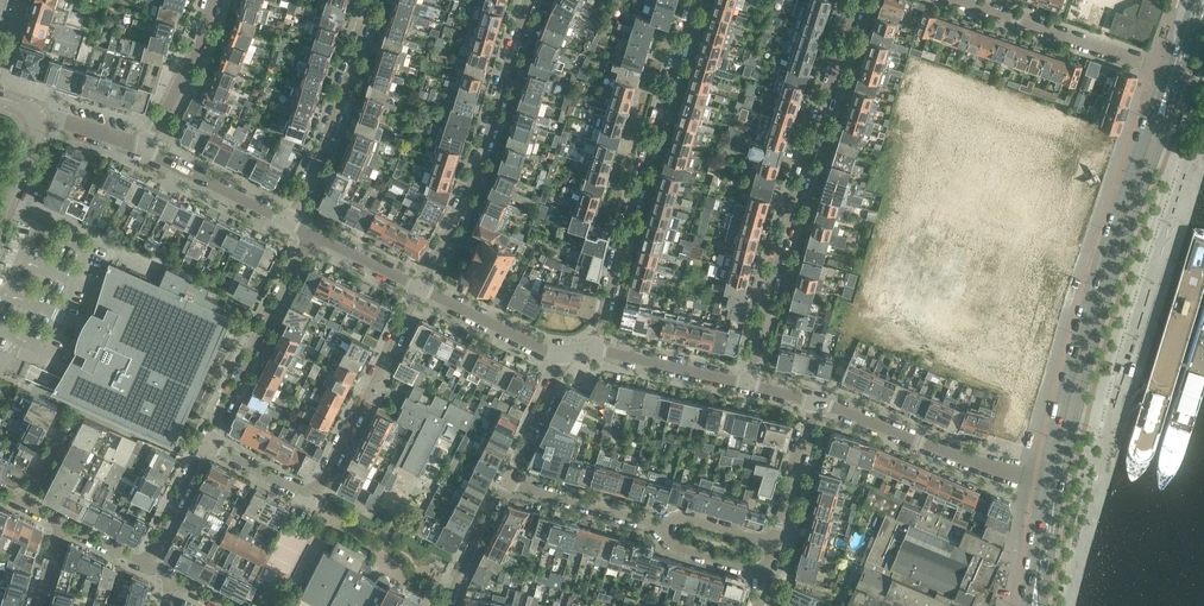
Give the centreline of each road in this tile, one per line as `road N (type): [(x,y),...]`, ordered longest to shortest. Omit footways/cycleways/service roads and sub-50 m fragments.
road 1 (secondary): [(1192,0),(1080,338),(1046,485)]
road 2 (secondary): [(1061,488),(1094,342),(1203,11)]
road 3 (residential): [(743,382),(857,0)]
road 4 (residential): [(598,354),(699,0)]
road 5 (residential): [(419,286),(482,155),(526,0)]
road 6 (residential): [(1046,485),(820,404)]
road 7 (residential): [(289,219),(328,136),(370,0)]
road 8 (residential): [(315,488),(419,286)]
road 9 (residential): [(207,424),(308,229)]
road 10 (residential): [(1141,63),(963,0)]
road 11 (residential): [(665,528),(506,482)]
road 12 (residential): [(144,149),(202,39),(212,0)]
road 13 (residential): [(289,219),(144,149)]
road 14 (residential): [(558,353),(419,286)]
road 15 (residential): [(146,564),(207,424)]
road 16 (residential): [(743,382),(598,354)]
road 17 (residential): [(775,540),(820,404)]
road 18 (residential): [(506,482),(558,353)]
road 19 (residential): [(442,605),(506,482)]
road 20 (residential): [(315,488),(207,424)]
road 21 (residential): [(419,286),(308,229)]
road 22 (secondary): [(1046,485),(1028,605)]

